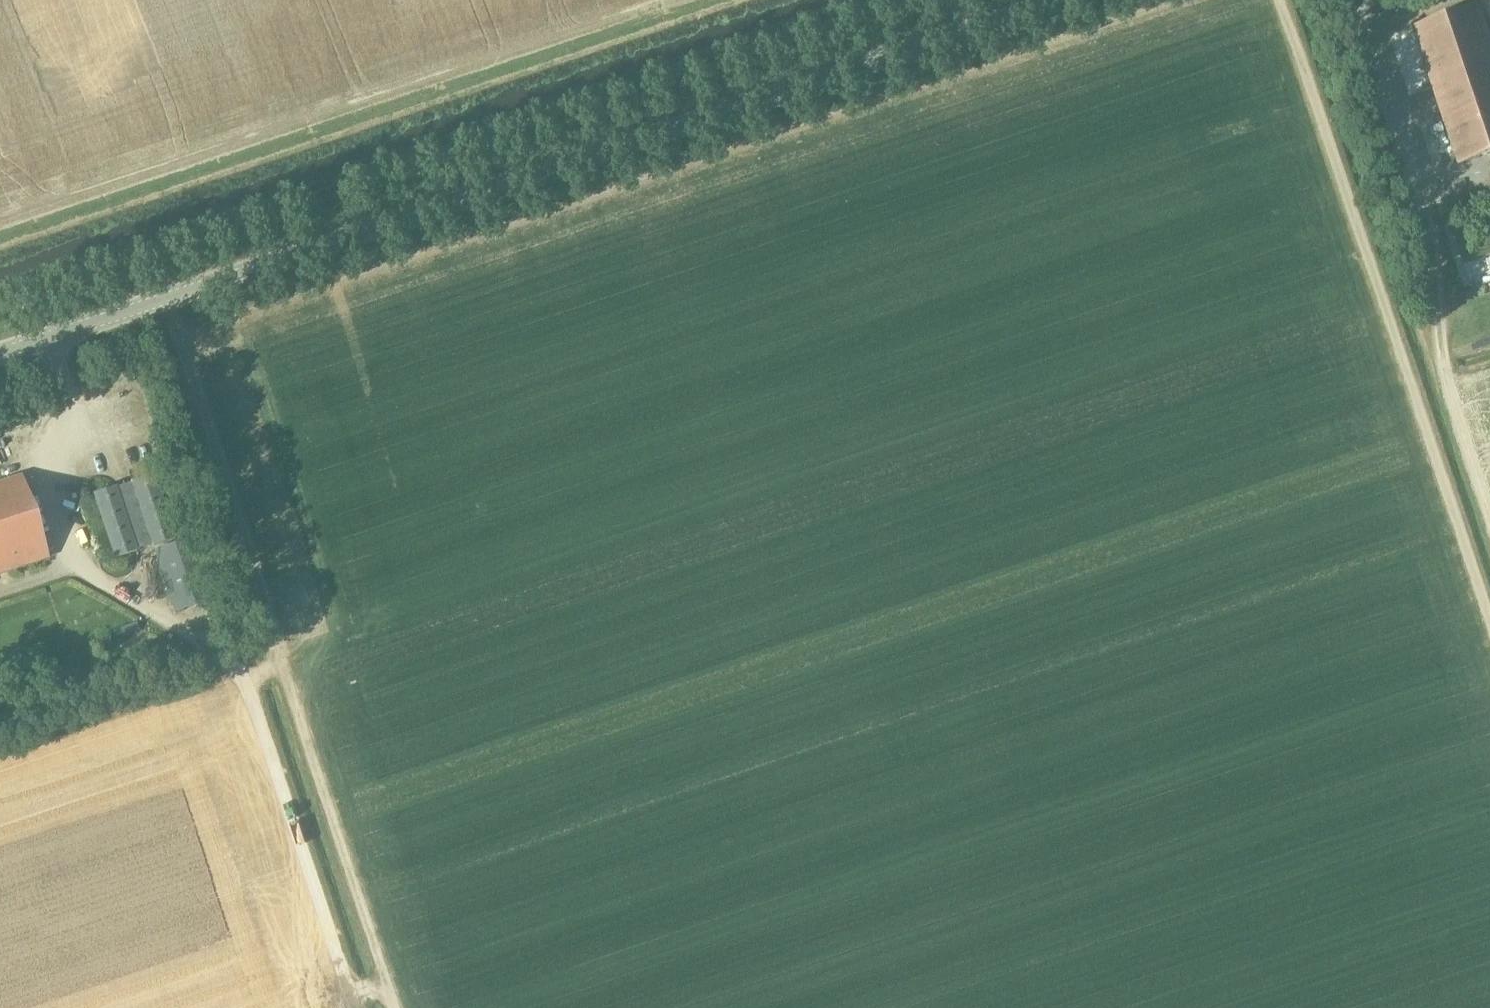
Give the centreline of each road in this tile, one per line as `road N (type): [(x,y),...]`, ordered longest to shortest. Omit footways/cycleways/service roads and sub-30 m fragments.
road 1 (unclassified): [(0,354),(1057,0)]

